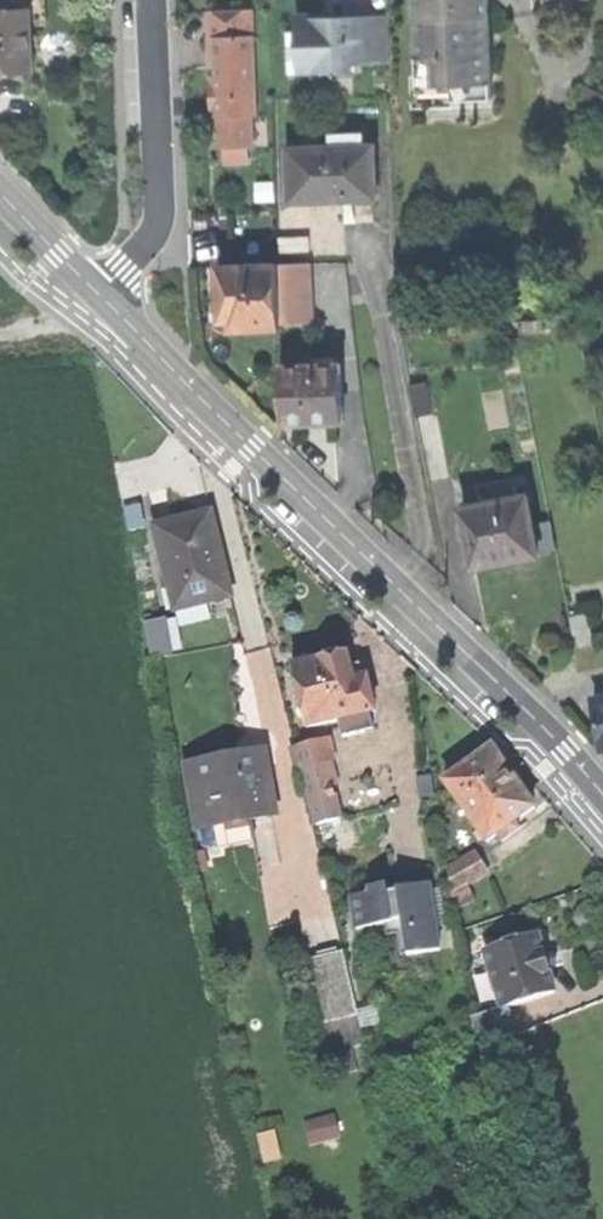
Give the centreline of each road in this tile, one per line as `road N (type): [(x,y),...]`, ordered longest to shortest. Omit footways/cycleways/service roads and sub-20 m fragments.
road 1 (residential): [(99,291),(602,792)]
road 2 (residential): [(99,291),(142,248),(158,208),(152,0)]
road 3 (residential): [(0,190),(99,291)]

